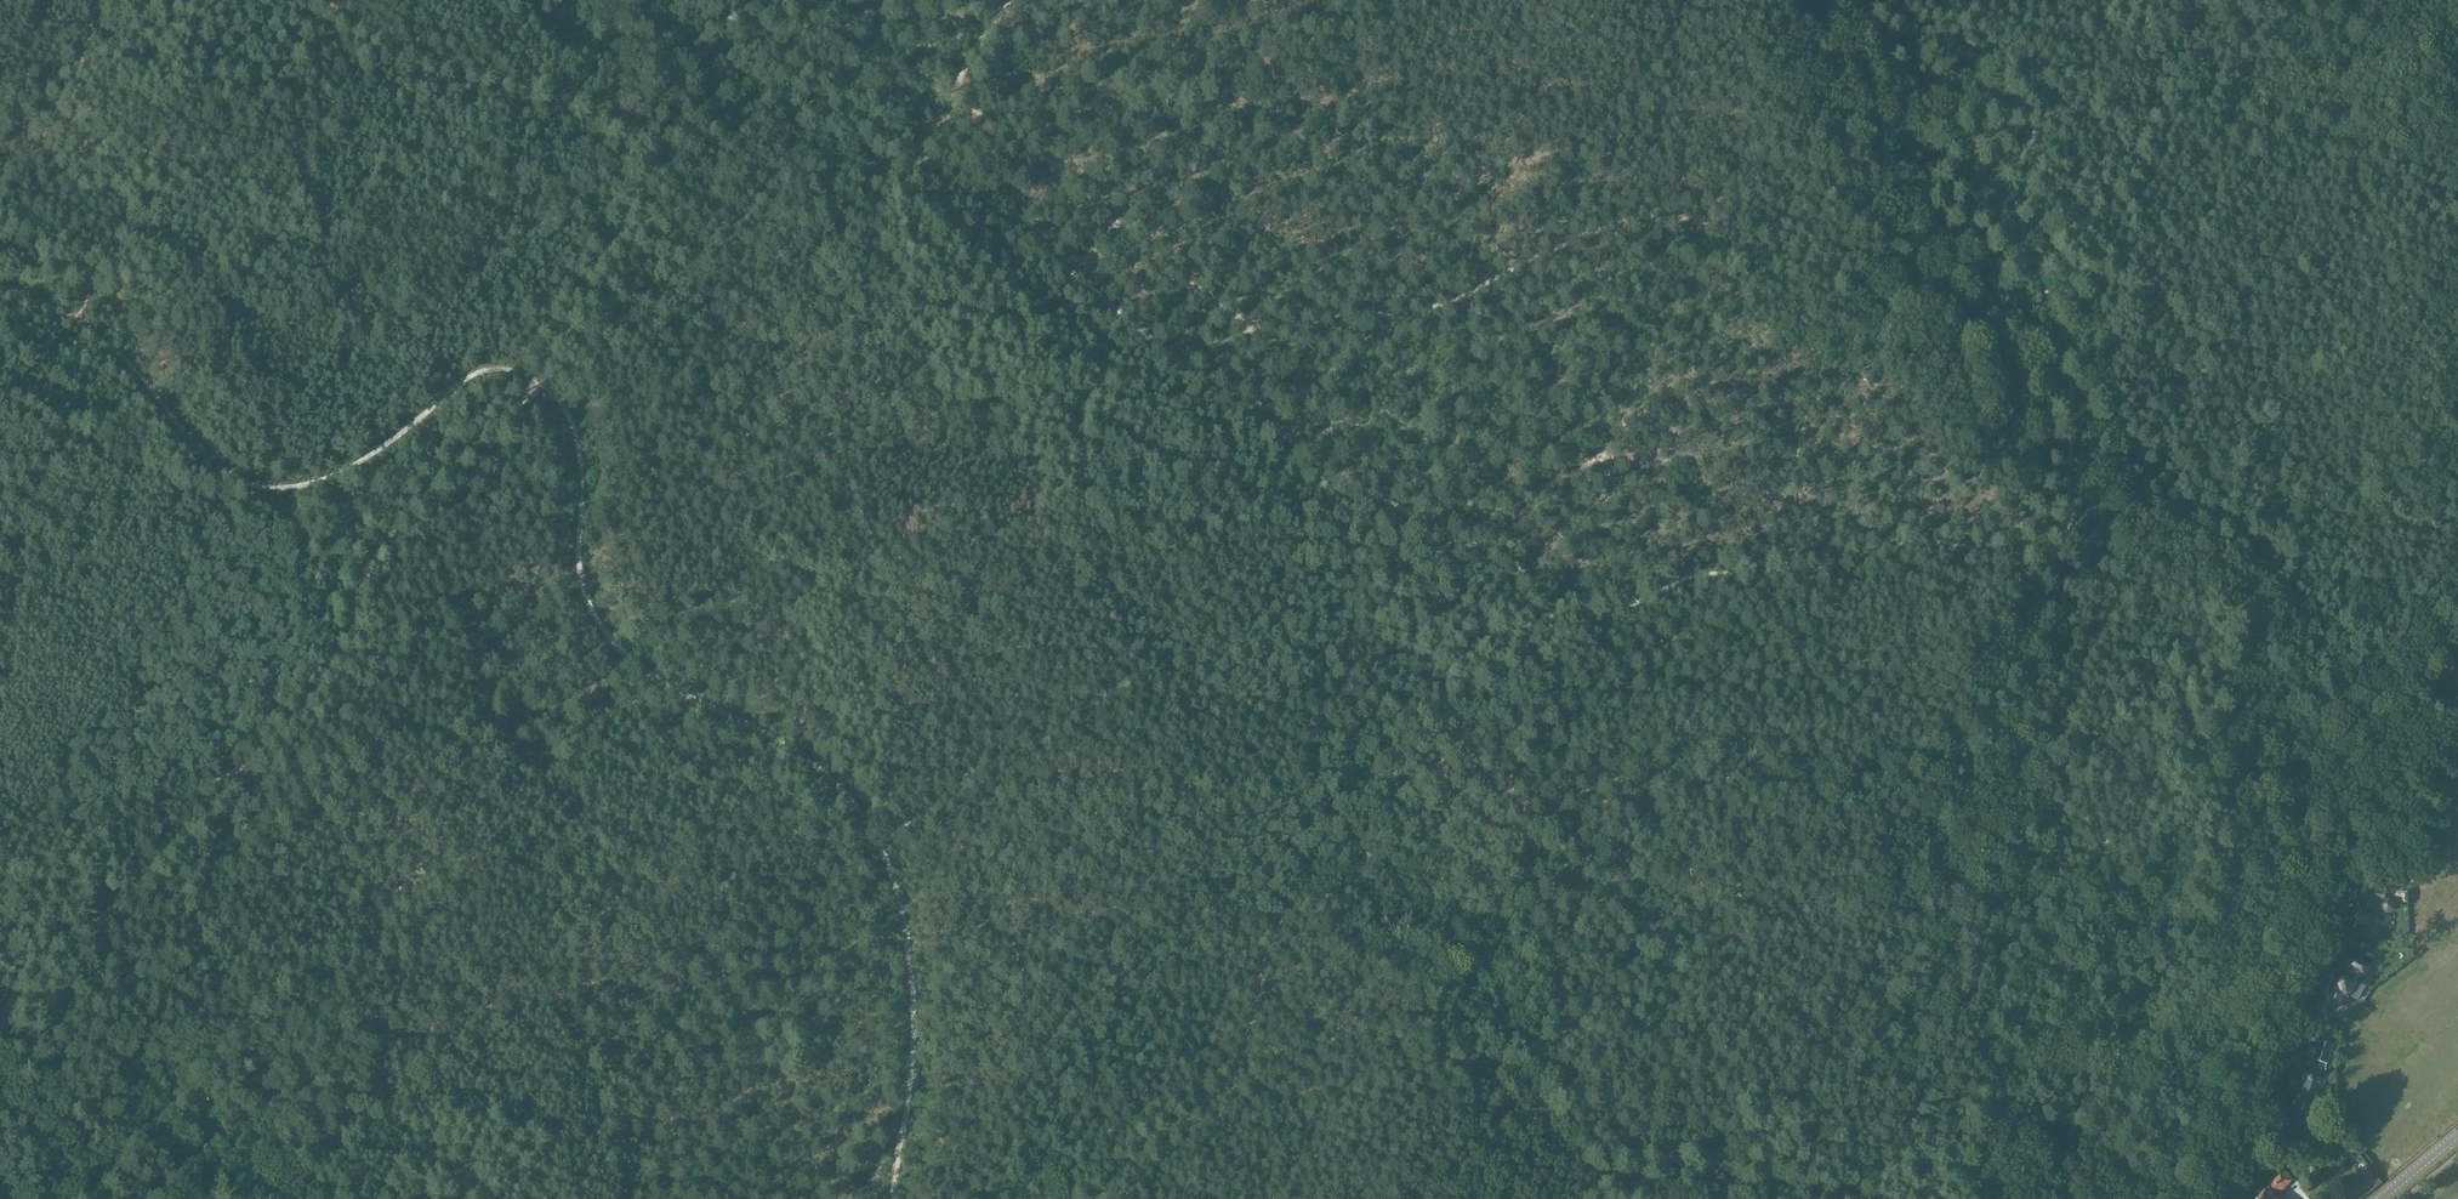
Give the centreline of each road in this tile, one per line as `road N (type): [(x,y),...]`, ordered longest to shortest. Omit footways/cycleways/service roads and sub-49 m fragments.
road 1 (residential): [(2225,1198),(2310,1002),(2370,762),(2457,622)]

